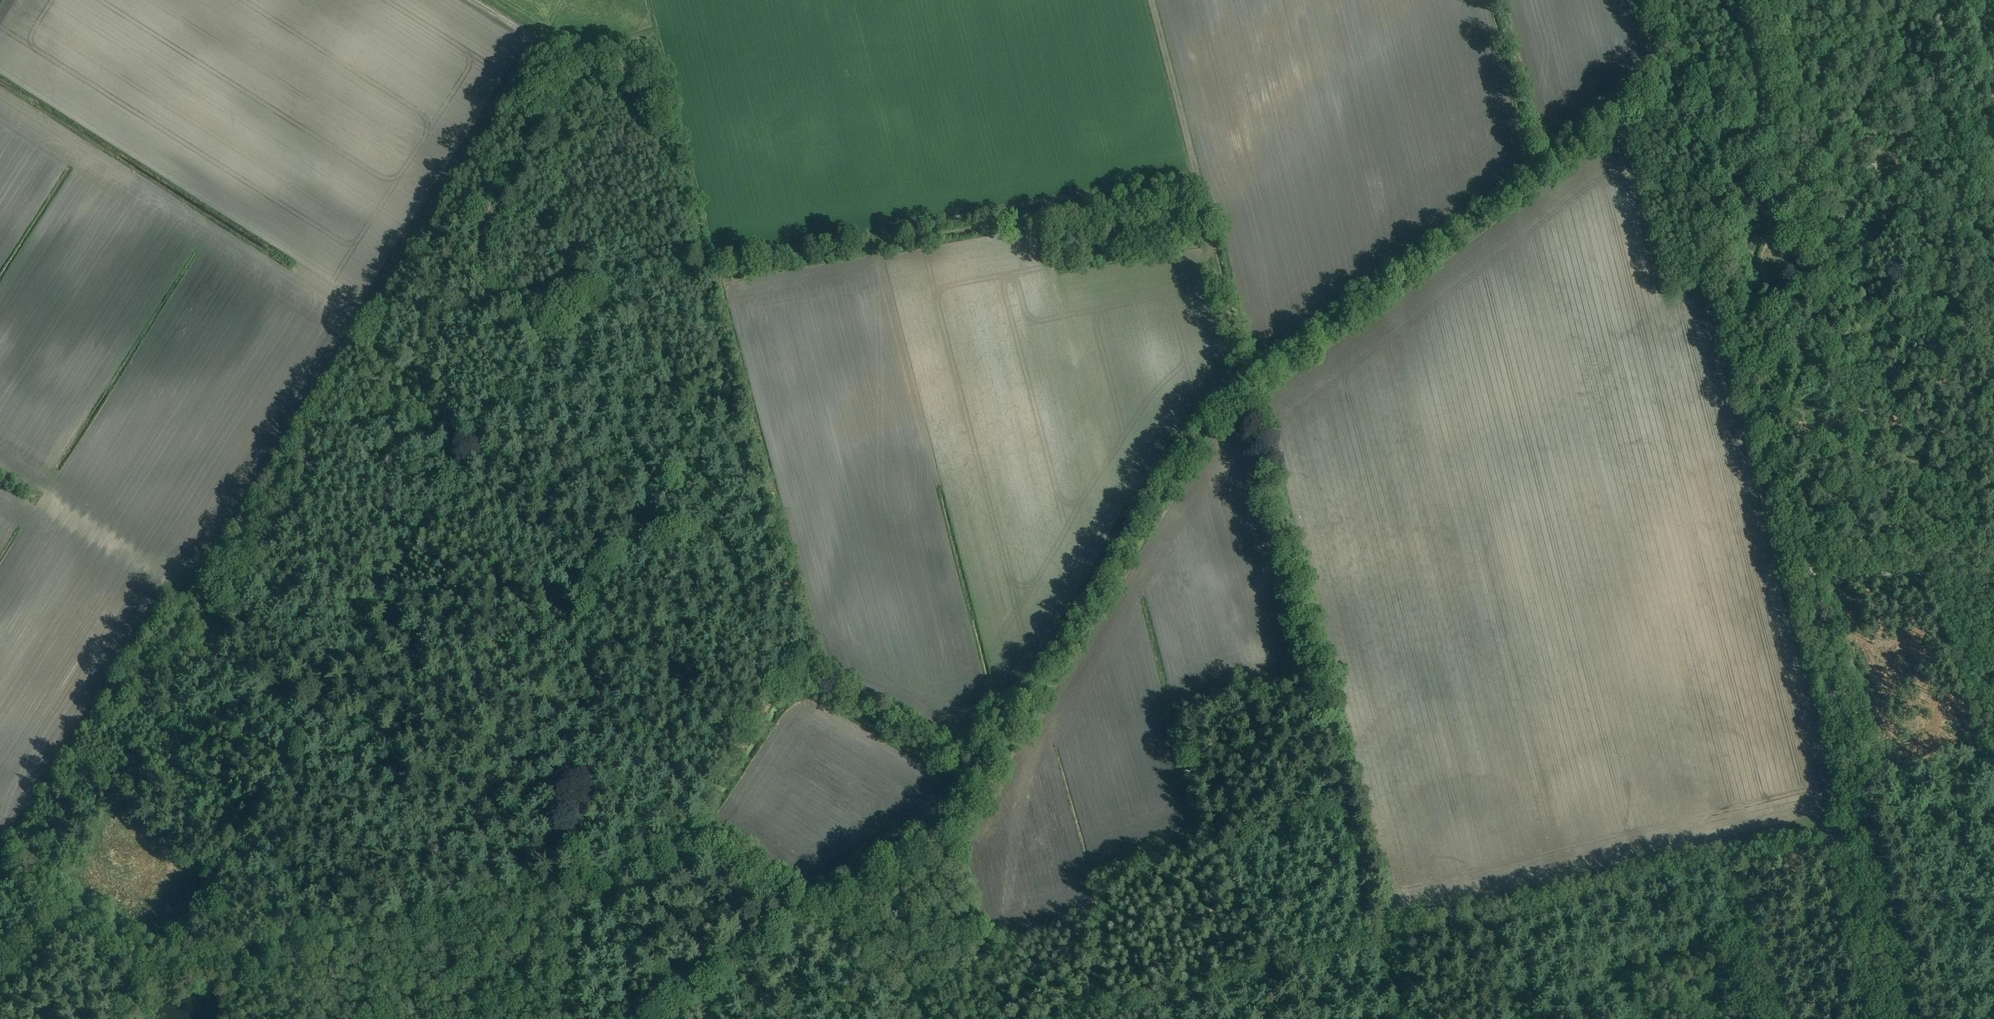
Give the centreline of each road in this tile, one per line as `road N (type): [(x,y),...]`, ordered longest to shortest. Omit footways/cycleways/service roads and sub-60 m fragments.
road 1 (track): [(1993,554),(1807,563),(1802,584),(1843,725),(1851,874),(1886,1018)]
road 2 (track): [(471,0),(529,37),(531,51),(356,323)]
road 3 (track): [(356,323),(191,578),(165,587)]
road 4 (track): [(1152,0),(1199,185)]
road 5 (track): [(531,39),(610,46),(659,35)]

